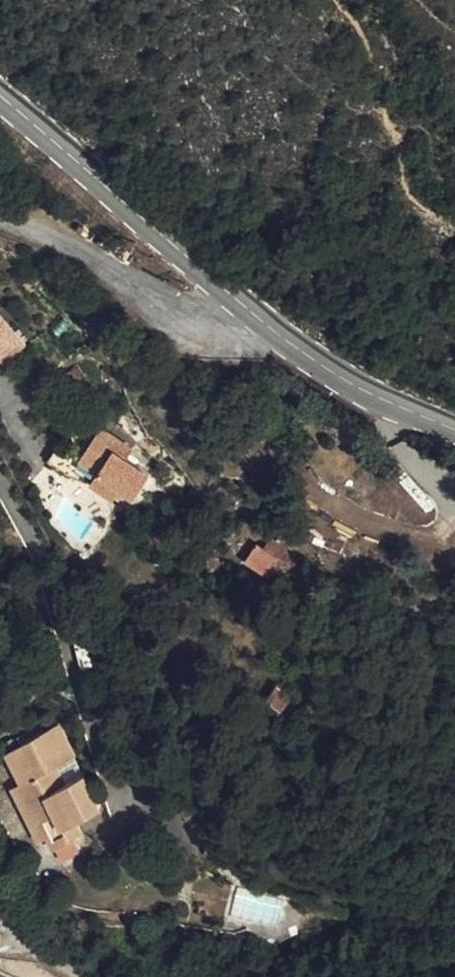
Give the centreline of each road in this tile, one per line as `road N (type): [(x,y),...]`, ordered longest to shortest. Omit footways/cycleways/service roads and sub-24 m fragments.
road 1 (tertiary): [(0,98),(258,313)]
road 2 (residential): [(258,313),(213,320),(172,311),(0,218)]
road 3 (tertiary): [(258,313),(344,377),(454,429)]

